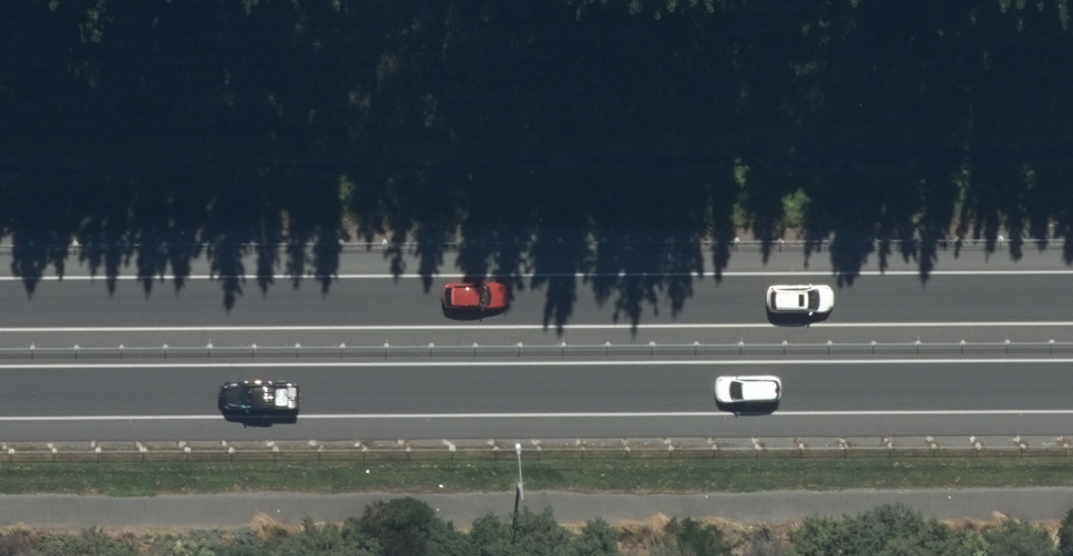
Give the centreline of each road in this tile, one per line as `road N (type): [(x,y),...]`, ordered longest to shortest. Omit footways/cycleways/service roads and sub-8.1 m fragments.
road 1 (trunk): [(0,304),(1072,298)]
road 2 (trunk): [(1072,385),(0,391)]

